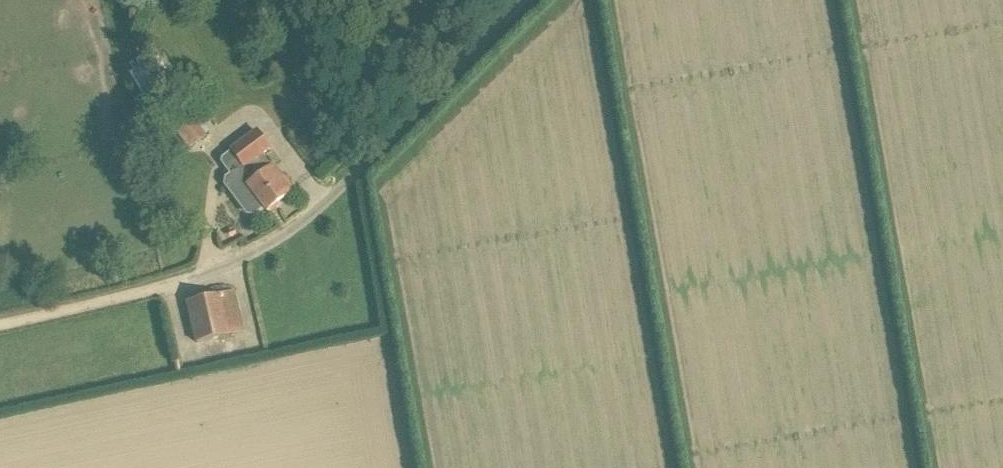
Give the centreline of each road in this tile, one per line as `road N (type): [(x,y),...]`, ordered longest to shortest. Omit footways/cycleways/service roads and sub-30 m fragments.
road 1 (unclassified): [(196,286),(286,245),(344,205),(531,0)]
road 2 (track): [(0,332),(196,286)]

